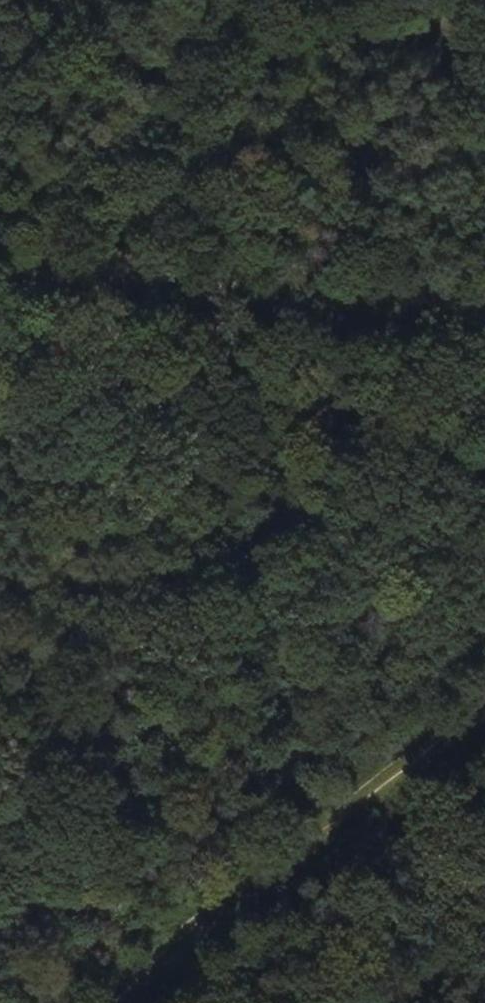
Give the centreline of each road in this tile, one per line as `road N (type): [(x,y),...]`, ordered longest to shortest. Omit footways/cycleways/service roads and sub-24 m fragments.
road 1 (track): [(0,258),(484,307)]
road 2 (track): [(484,702),(108,1002)]

